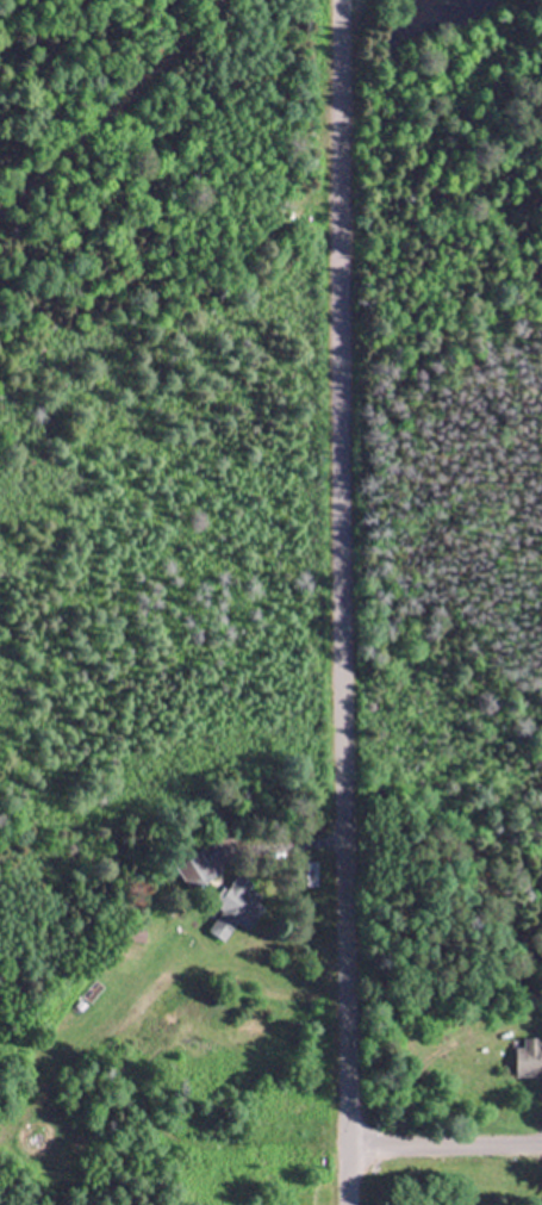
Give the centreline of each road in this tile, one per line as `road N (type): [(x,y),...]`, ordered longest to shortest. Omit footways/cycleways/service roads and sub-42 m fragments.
road 1 (residential): [(348,1204),(334,349),(338,0)]
road 2 (track): [(203,0),(0,214)]
road 3 (residential): [(541,1141),(349,1147)]

